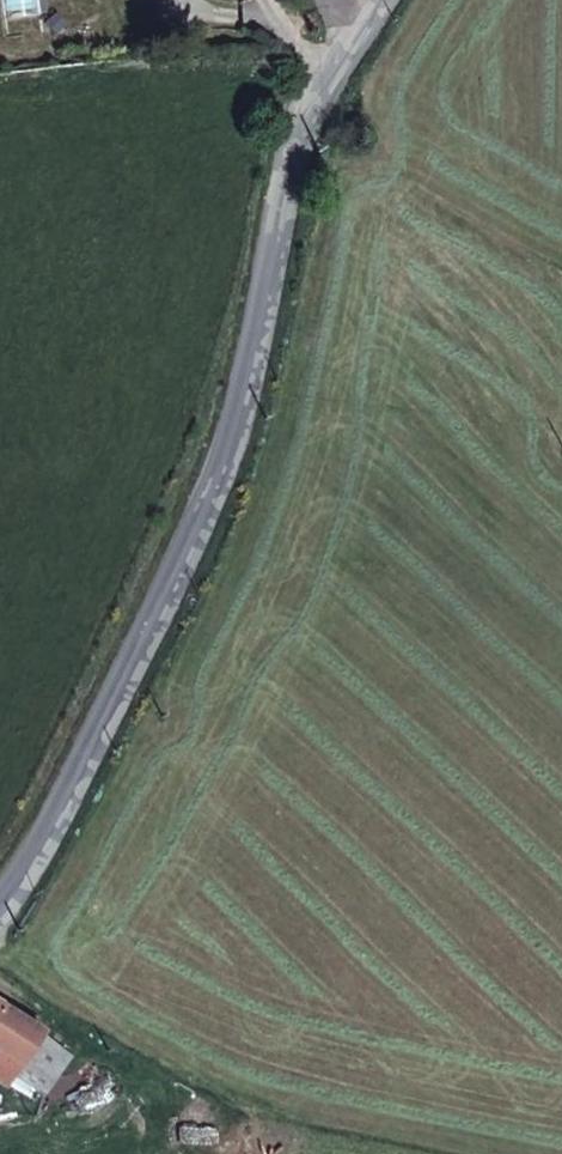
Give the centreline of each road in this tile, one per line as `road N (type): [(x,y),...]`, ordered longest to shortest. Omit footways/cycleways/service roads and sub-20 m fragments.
road 1 (unclassified): [(382,0),(291,156),(225,434),(90,738),(0,910)]

